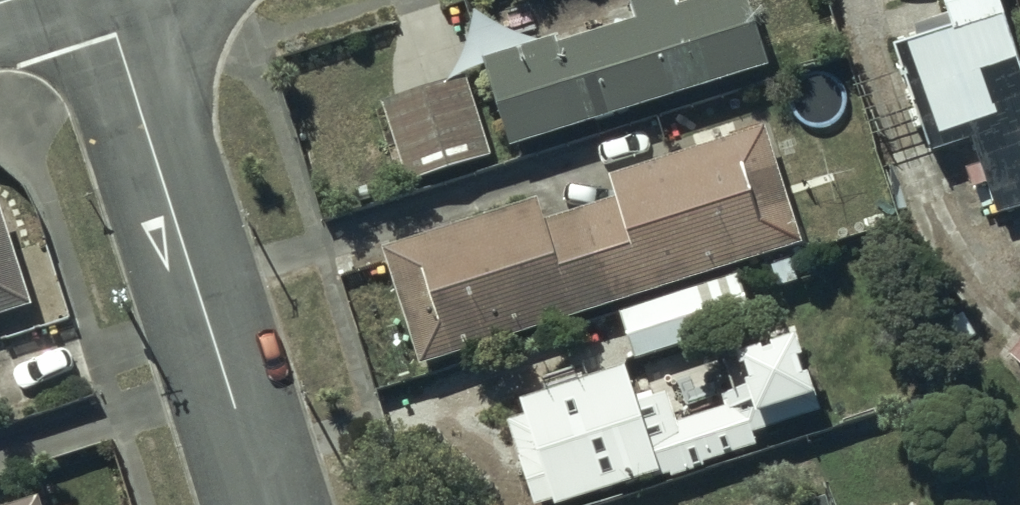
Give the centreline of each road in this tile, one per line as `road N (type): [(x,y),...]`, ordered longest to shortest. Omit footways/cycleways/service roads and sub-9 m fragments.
road 1 (residential): [(104,0),(266,504)]

